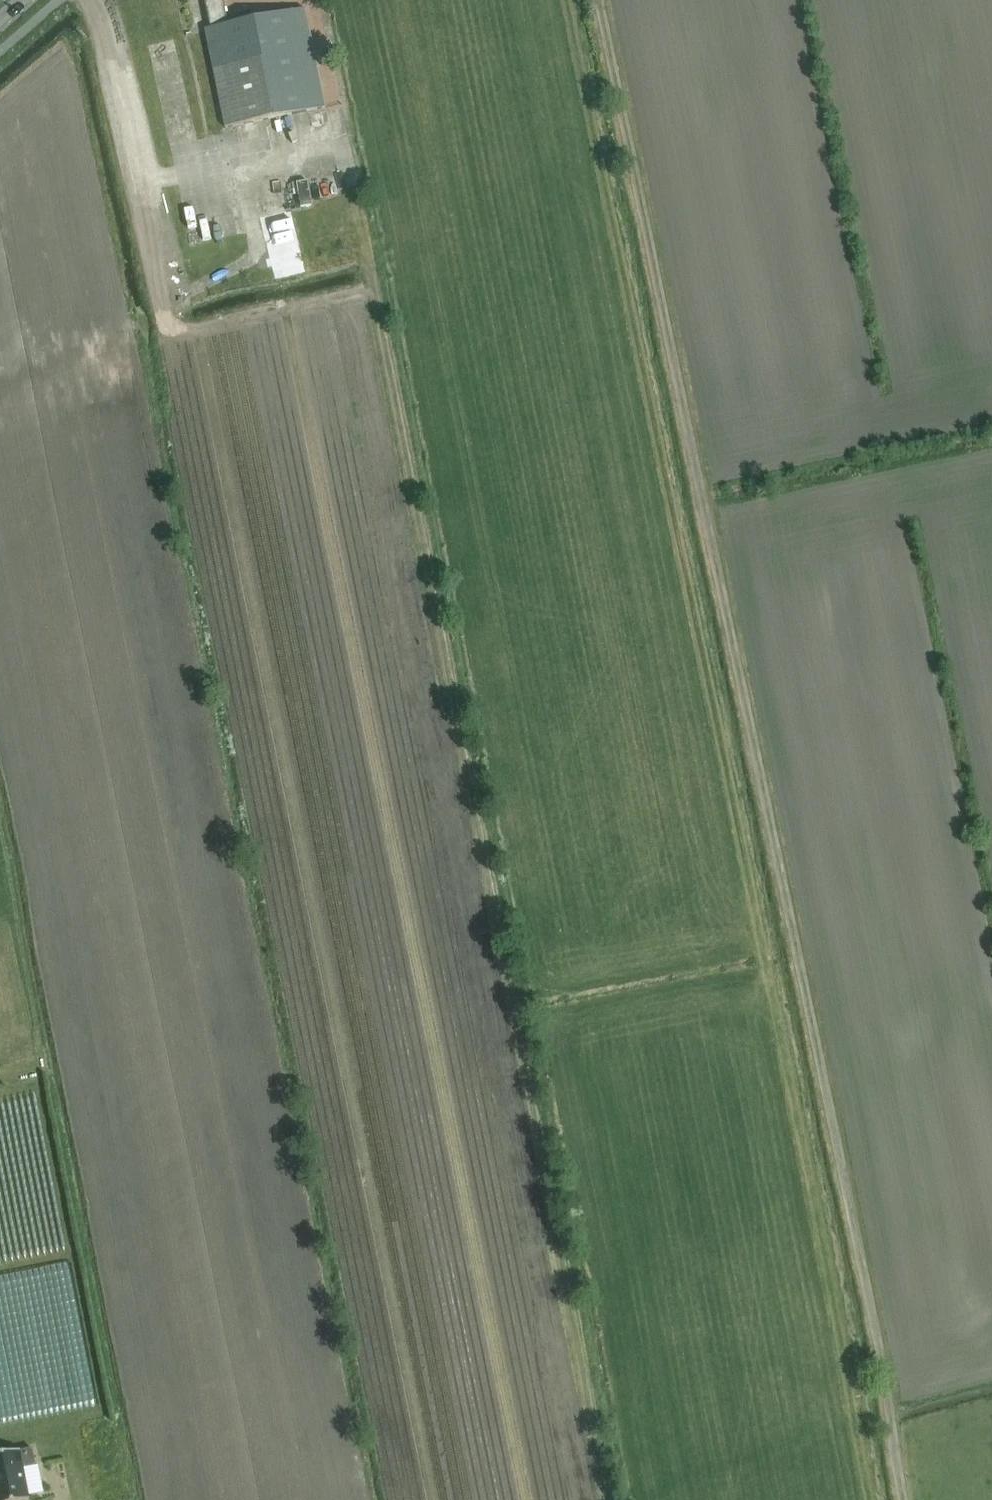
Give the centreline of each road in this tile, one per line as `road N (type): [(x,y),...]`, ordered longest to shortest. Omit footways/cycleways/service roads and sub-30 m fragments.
road 1 (track): [(600,0),(881,1367),(901,1499)]
road 2 (track): [(347,177),(609,1499)]

